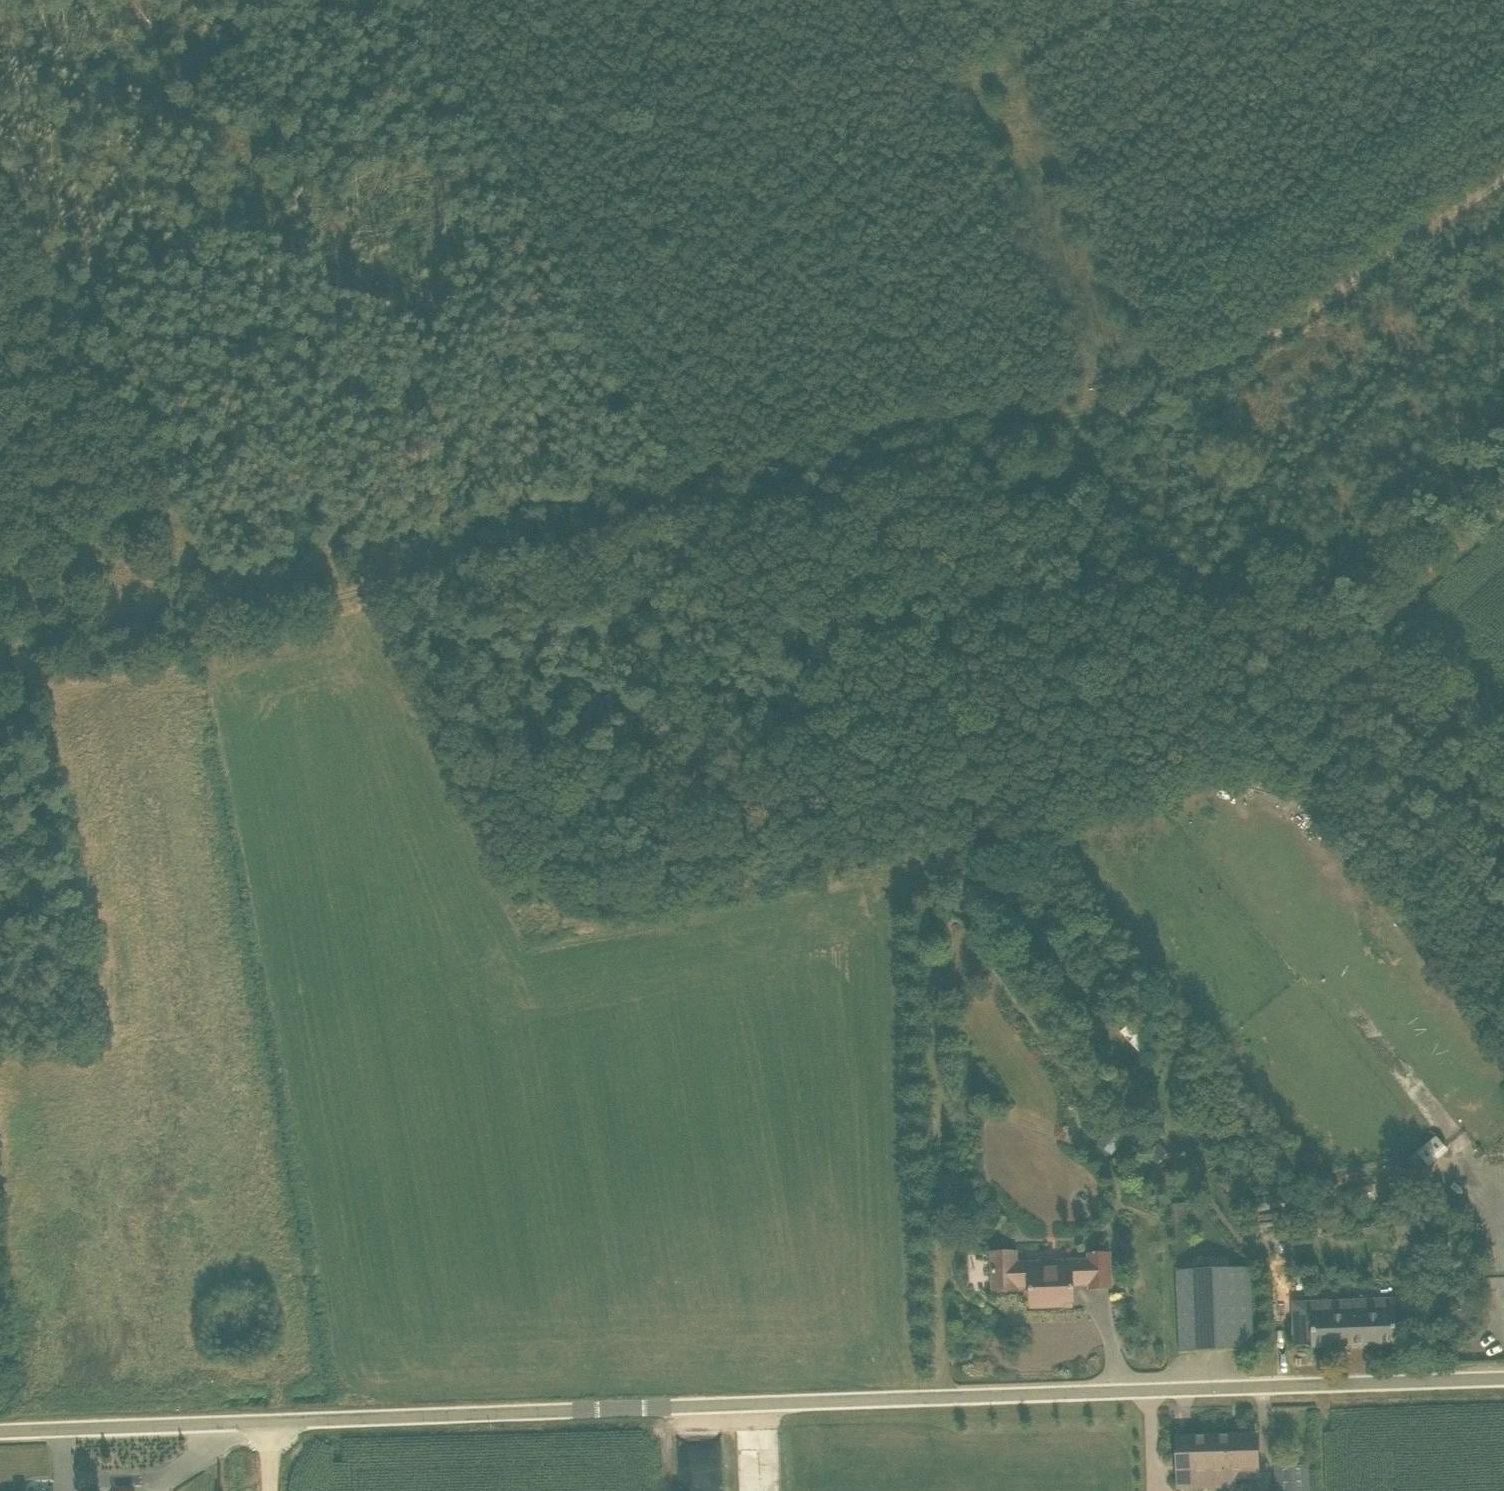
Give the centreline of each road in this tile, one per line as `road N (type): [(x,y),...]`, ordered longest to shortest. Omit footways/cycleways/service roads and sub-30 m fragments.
road 1 (track): [(0,687),(1122,404),(1152,393),(1503,168)]
road 2 (unclassified): [(0,1437),(1503,1379)]

